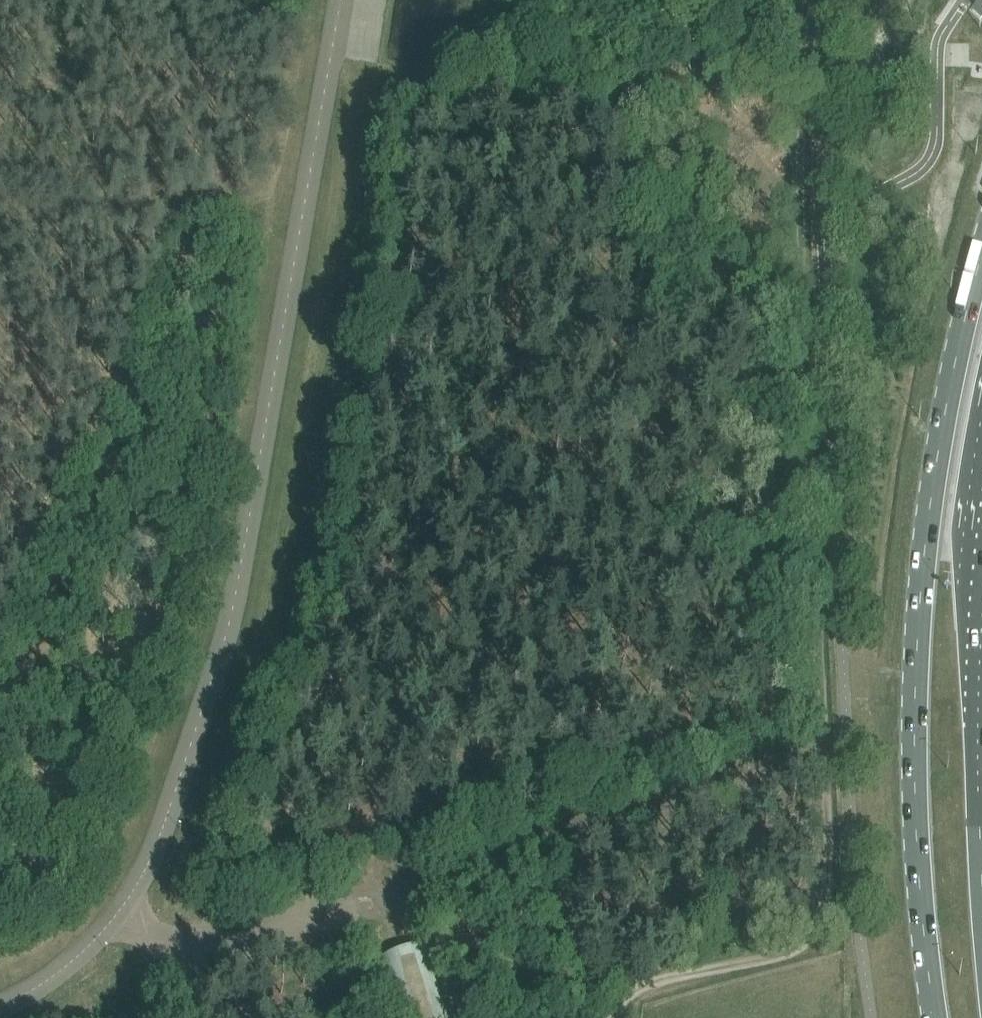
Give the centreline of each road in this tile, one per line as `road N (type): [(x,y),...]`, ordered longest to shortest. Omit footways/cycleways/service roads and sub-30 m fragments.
road 1 (unclassified): [(0,1011),(81,967),(149,894),(206,731),(270,533),(338,0)]
road 2 (primary): [(981,258),(945,408),(918,631),(917,843),(936,1017)]
road 3 (primary): [(981,842),(981,649)]

